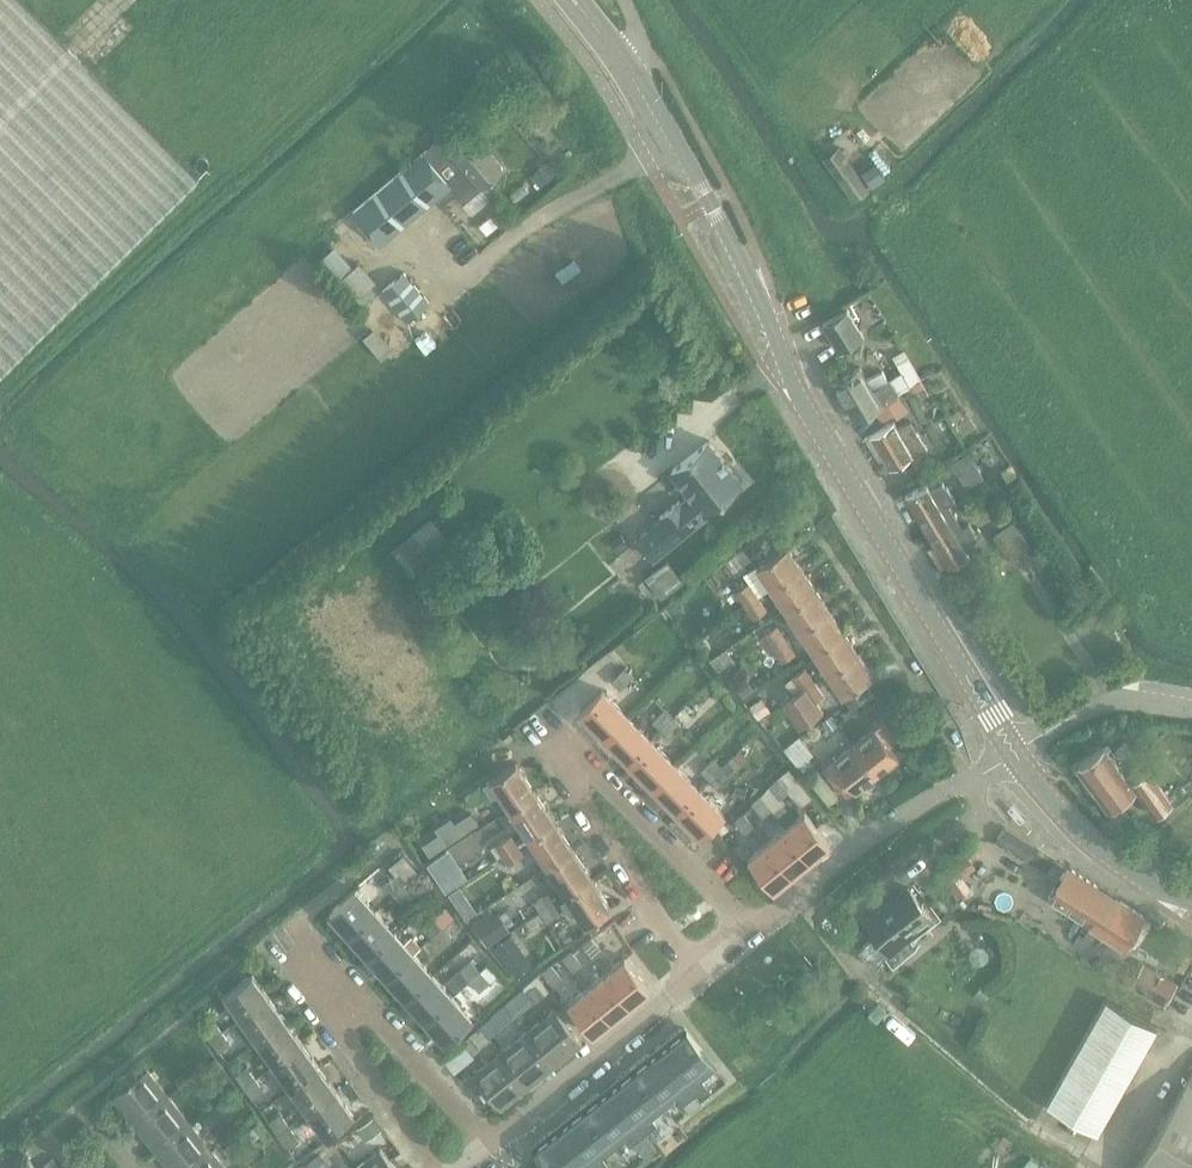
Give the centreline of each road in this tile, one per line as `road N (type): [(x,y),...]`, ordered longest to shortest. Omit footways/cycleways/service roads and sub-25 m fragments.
road 1 (secondary): [(628,70),(711,200),(810,419),(1016,755)]
road 2 (residential): [(694,978),(557,753),(572,744),(752,930)]
road 3 (residential): [(494,1139),(321,953),(300,970),(436,1167)]
road 4 (residential): [(752,930),(886,825),(1016,755)]
road 5 (residential): [(494,1139),(694,978)]
road 6 (secondary): [(1016,755),(1064,819),(1122,866),(1191,904)]
road 7 (unclassified): [(1016,755),(1115,699),(1191,711)]

